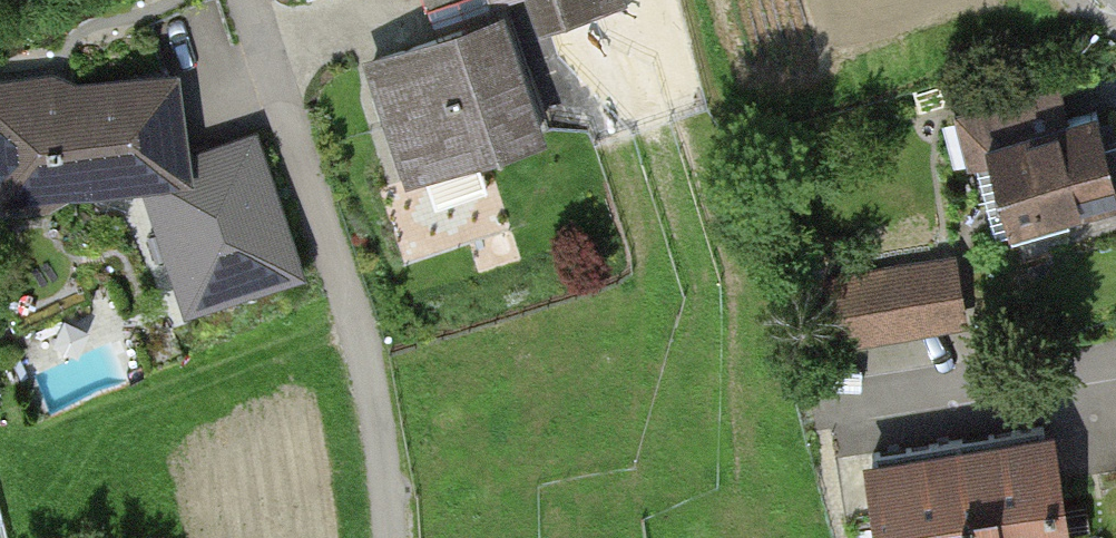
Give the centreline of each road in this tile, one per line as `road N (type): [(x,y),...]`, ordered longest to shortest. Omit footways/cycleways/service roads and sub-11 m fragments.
road 1 (residential): [(853,402),(1115,358)]

